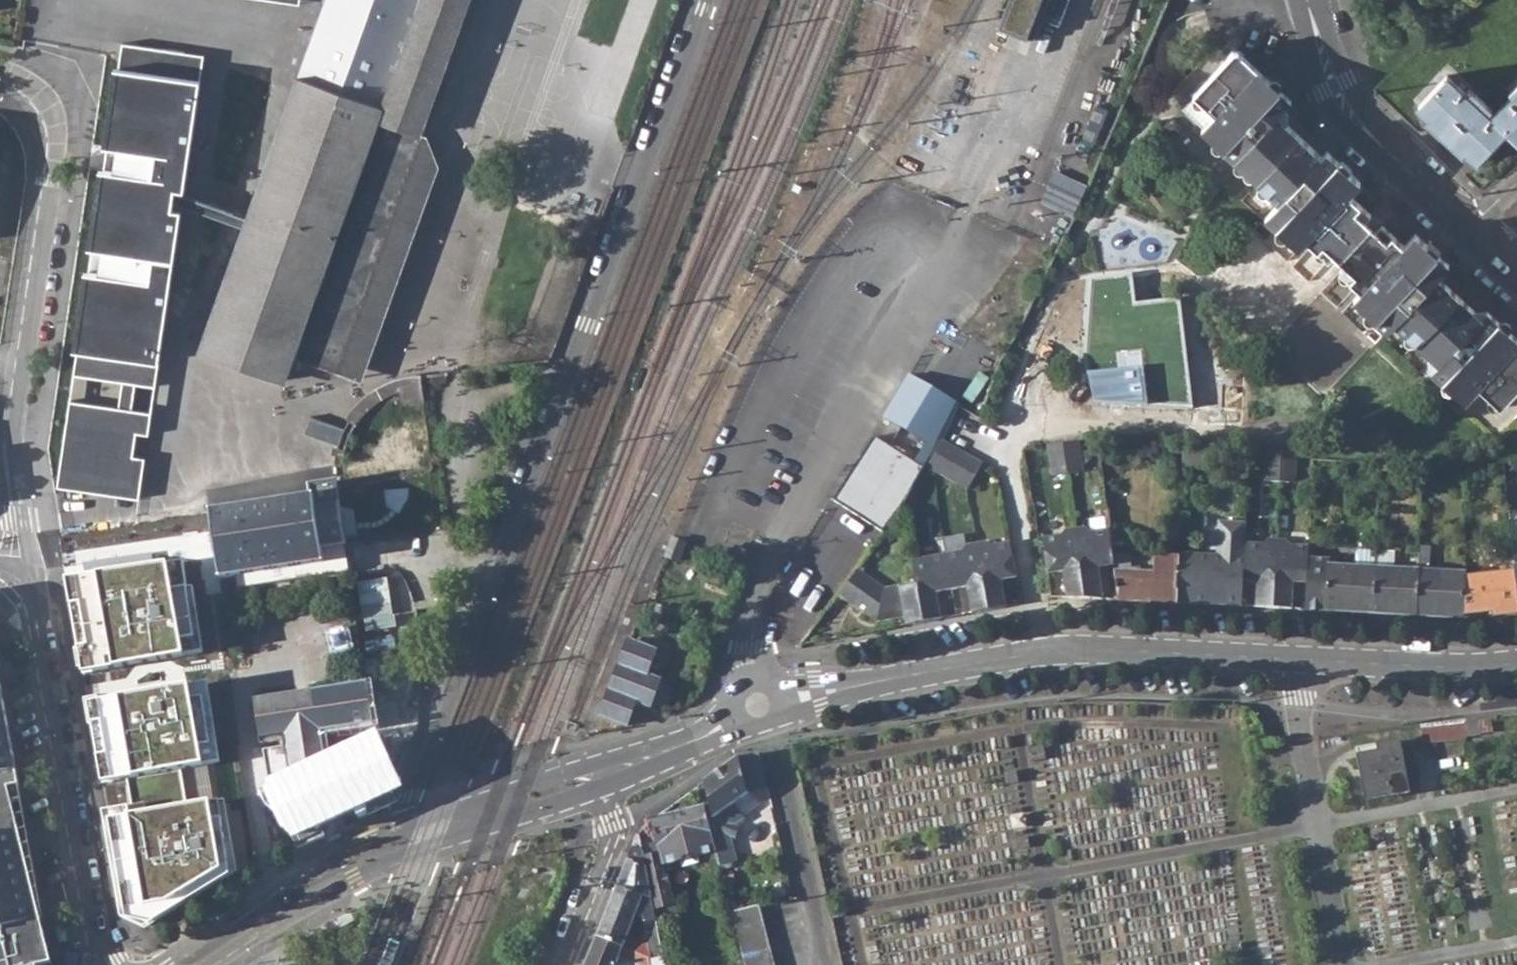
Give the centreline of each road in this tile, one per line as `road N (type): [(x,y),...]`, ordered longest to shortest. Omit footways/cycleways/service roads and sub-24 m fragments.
road 1 (tertiary): [(592,778),(706,736),(758,705),(1043,652),(1516,663)]
road 2 (residential): [(705,0),(411,796),(404,839)]
road 3 (residential): [(14,580),(24,551),(13,446),(57,143),(50,107),(0,72)]
road 4 (residential): [(105,964),(89,928),(29,602),(14,580)]
road 5 (residential): [(1308,0),(1358,123),(1470,229)]
road 6 (tertiary): [(182,964),(319,877),(404,839)]
road 7 (residential): [(592,778),(613,825),(562,964)]
road 8 (tertiary): [(404,839),(592,778)]

